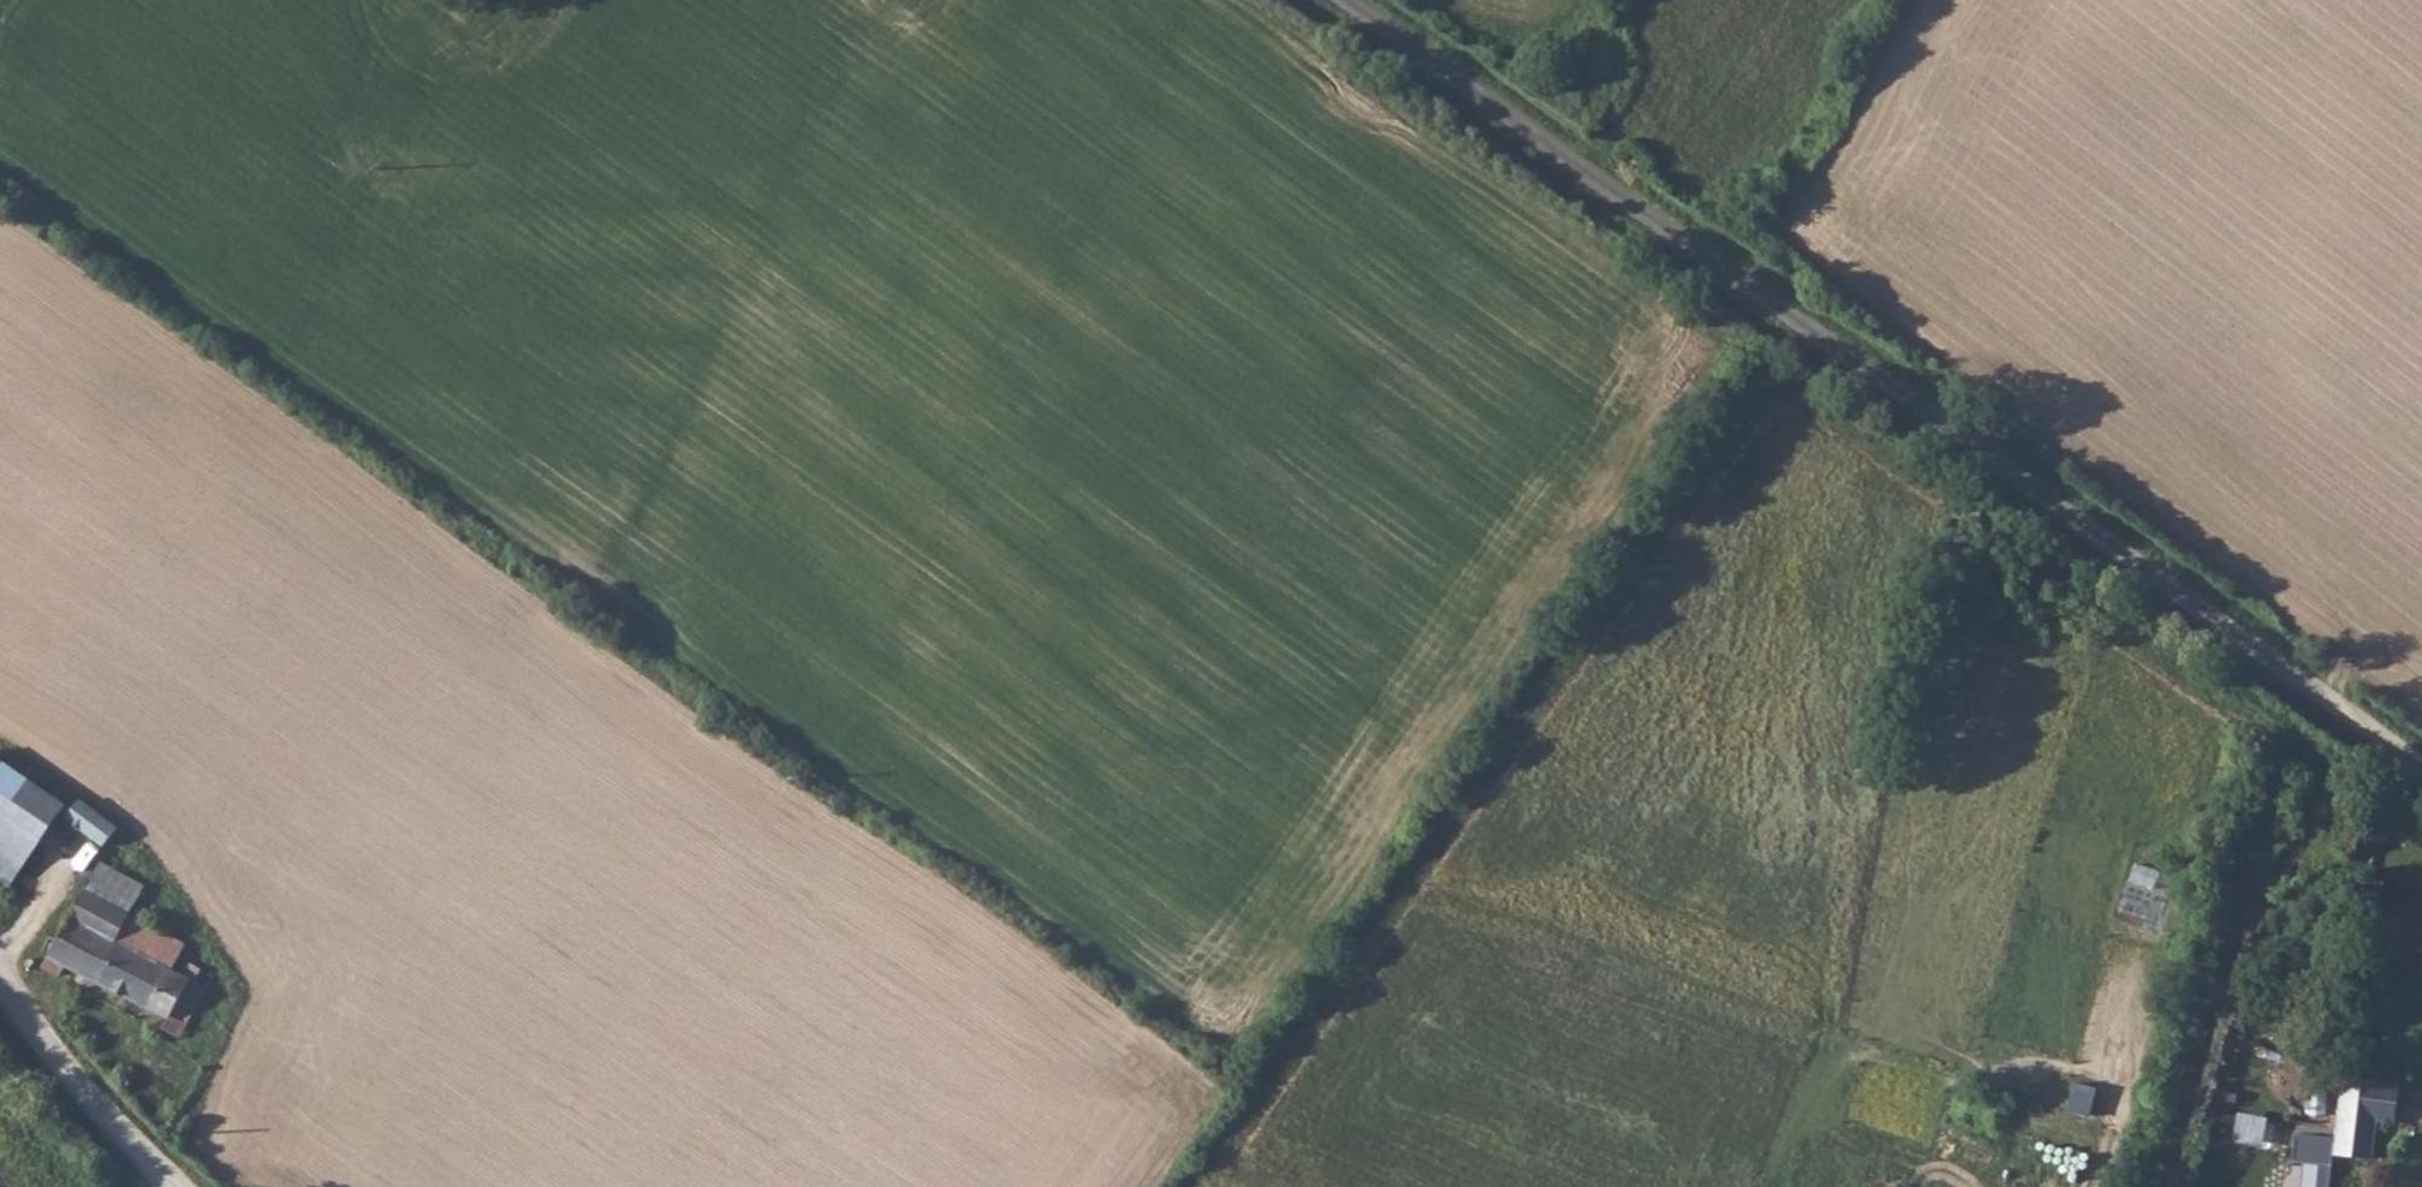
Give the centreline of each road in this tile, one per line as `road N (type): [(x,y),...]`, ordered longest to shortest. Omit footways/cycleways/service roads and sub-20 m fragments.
road 1 (unclassified): [(1341,0),(2421,770)]
road 2 (unclassified): [(176,1186),(85,1092),(0,985)]

